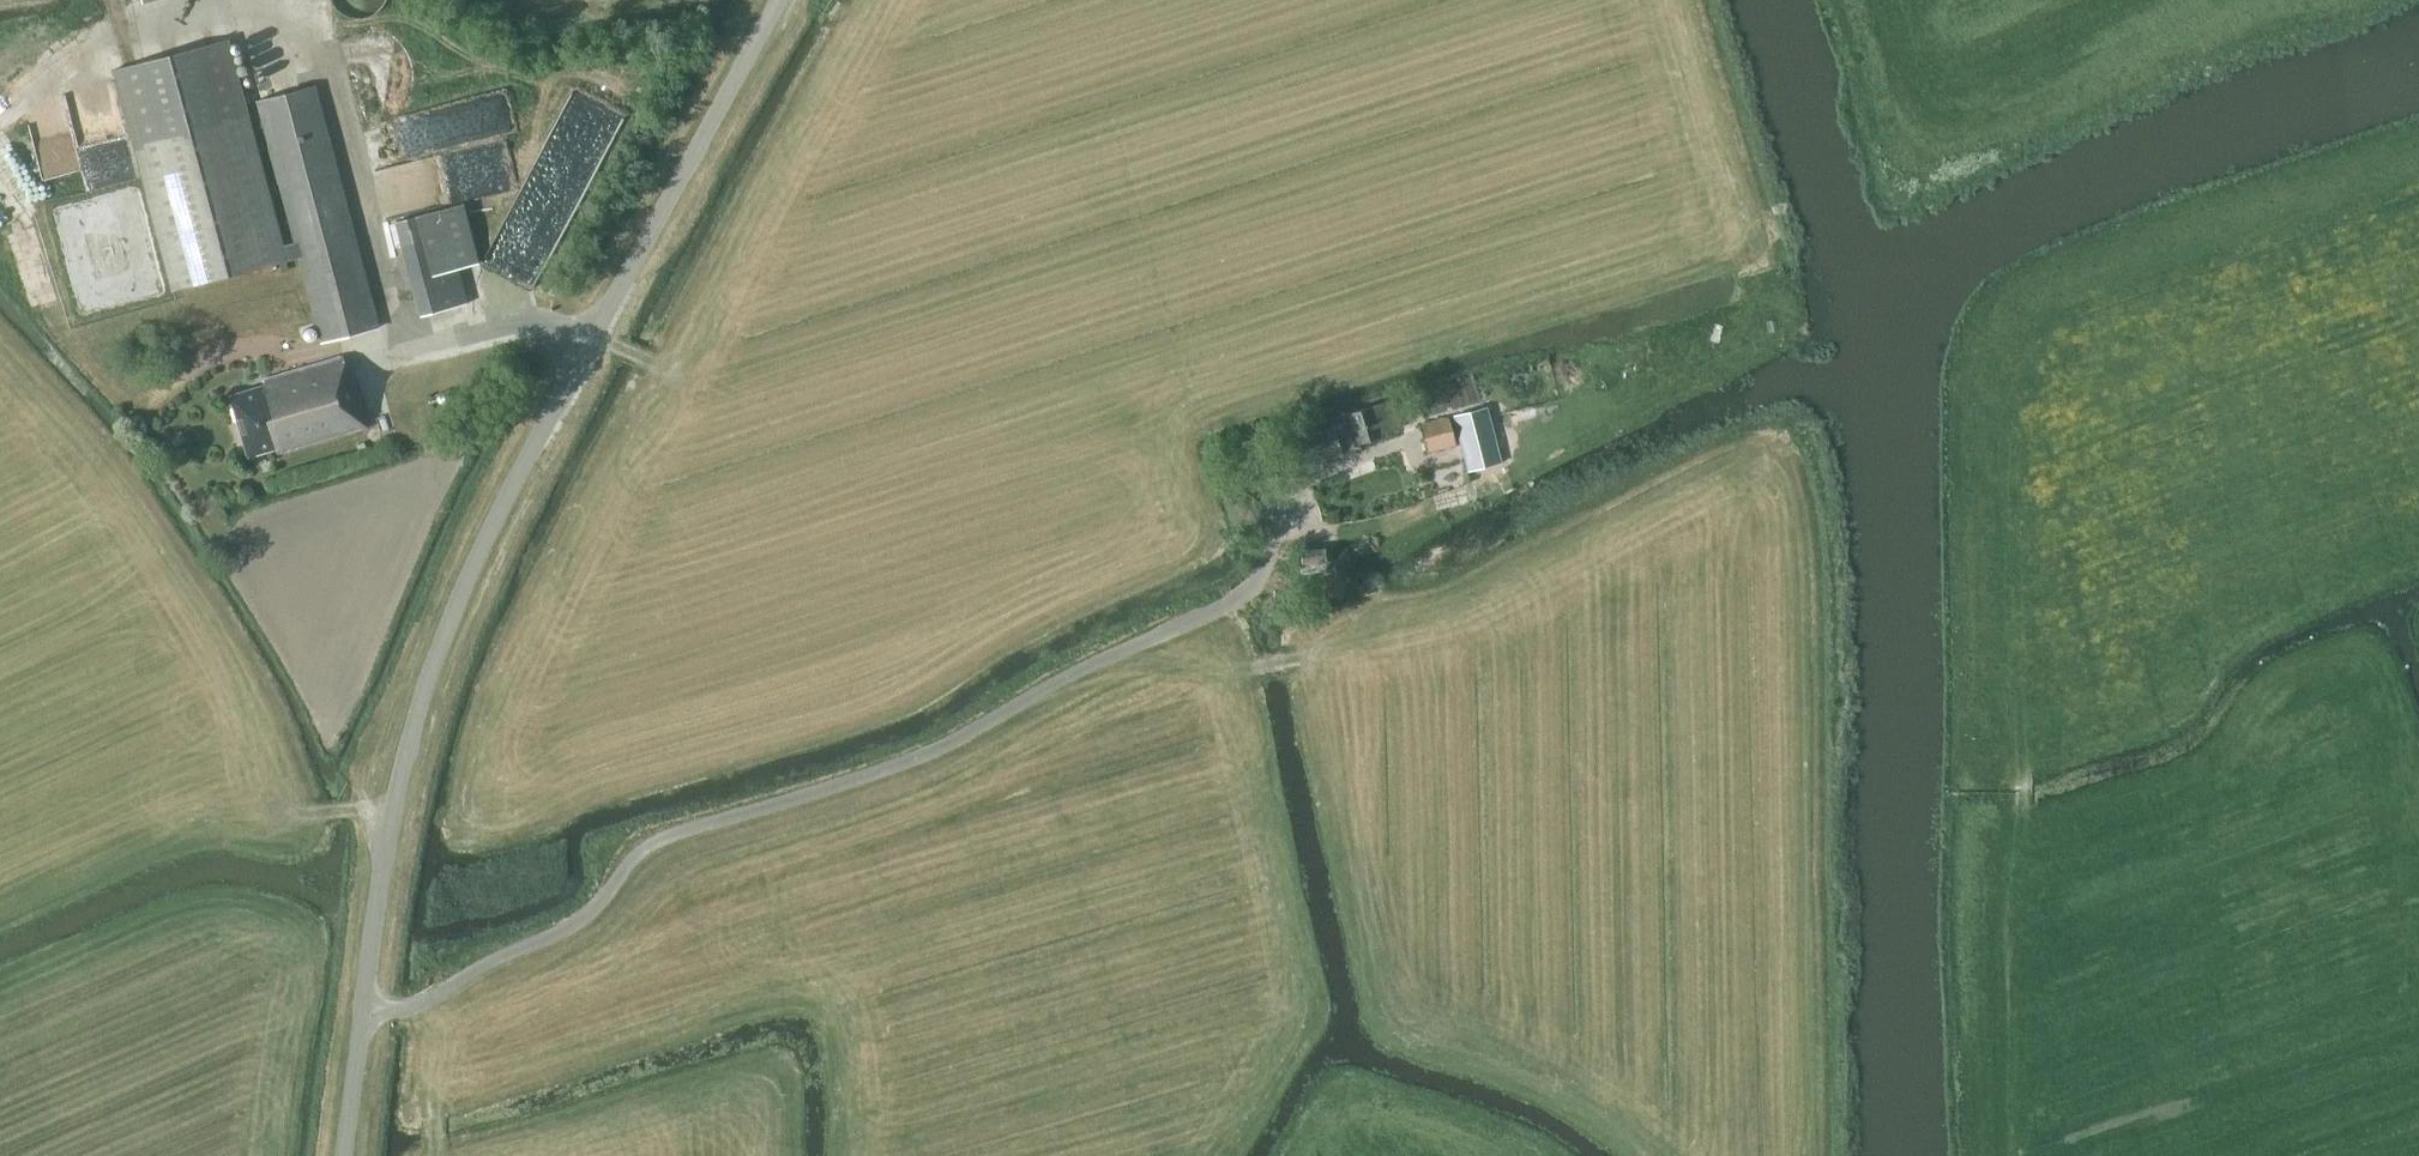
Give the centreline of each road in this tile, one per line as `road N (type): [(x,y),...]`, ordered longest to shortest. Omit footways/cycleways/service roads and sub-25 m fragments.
road 1 (unclassified): [(343,1155),(381,864),(432,662),(478,552),(778,0)]

